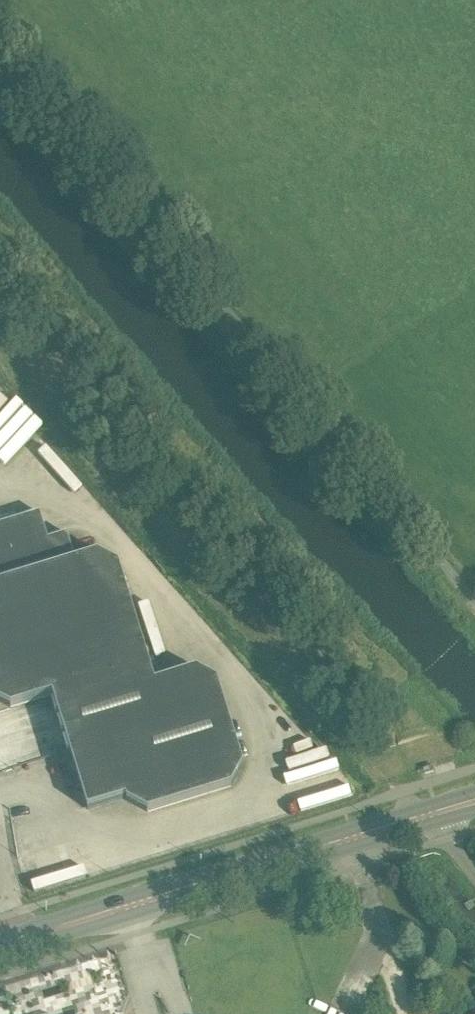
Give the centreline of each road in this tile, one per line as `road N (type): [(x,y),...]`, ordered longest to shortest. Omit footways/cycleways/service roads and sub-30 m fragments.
road 1 (primary): [(14,942),(427,815)]

